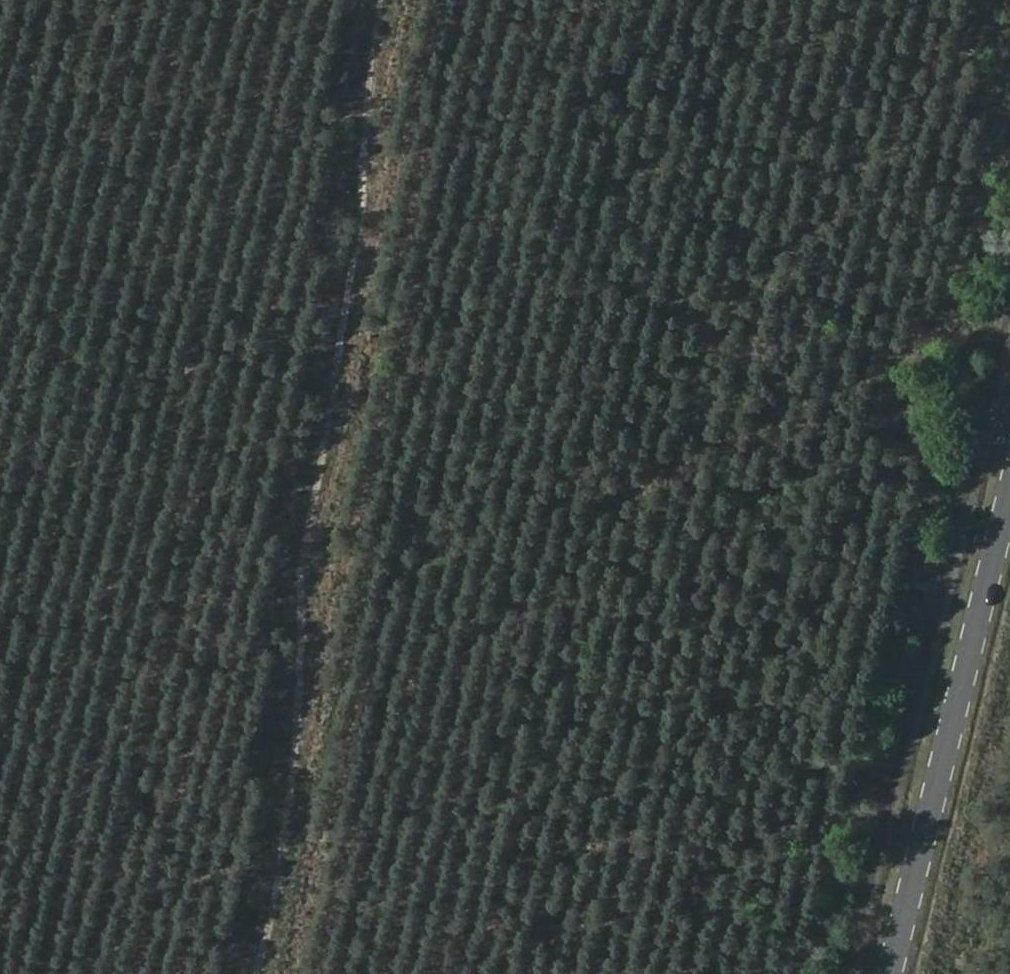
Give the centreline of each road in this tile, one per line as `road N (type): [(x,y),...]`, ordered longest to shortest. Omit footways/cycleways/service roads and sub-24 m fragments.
road 1 (track): [(377,0),(360,226),(305,557),(290,797),(259,973)]
road 2 (secondary): [(1009,466),(885,973)]

